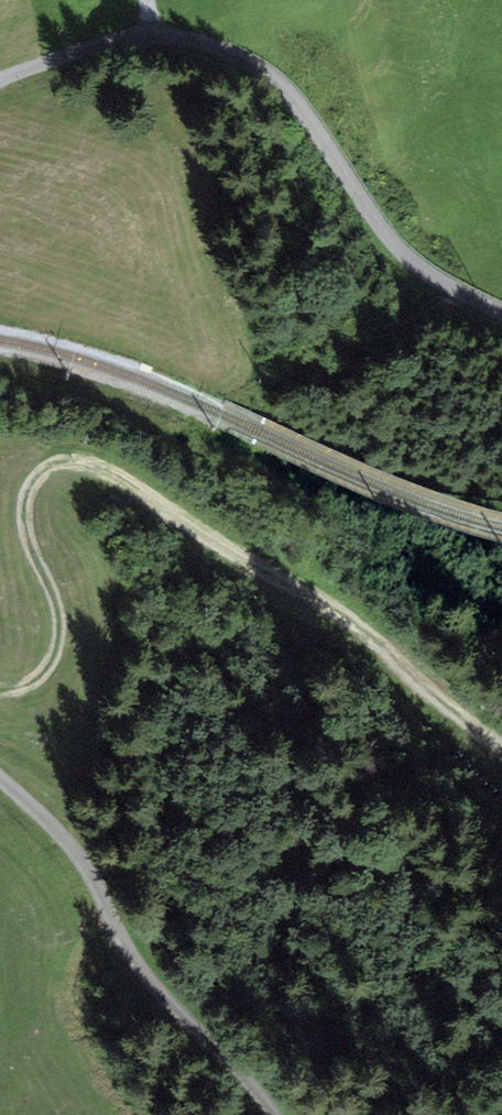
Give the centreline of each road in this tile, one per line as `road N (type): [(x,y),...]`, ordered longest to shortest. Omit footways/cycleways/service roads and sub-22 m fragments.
road 1 (track): [(0,695),(38,682),(57,647),(51,597),(23,528),(32,483),(59,464),(87,462),(124,478),(357,620)]
road 2 (unclassified): [(501,318),(408,259),(296,99),(215,46),(136,37),(0,80)]
road 3 (track): [(357,620),(432,691),(501,743)]

